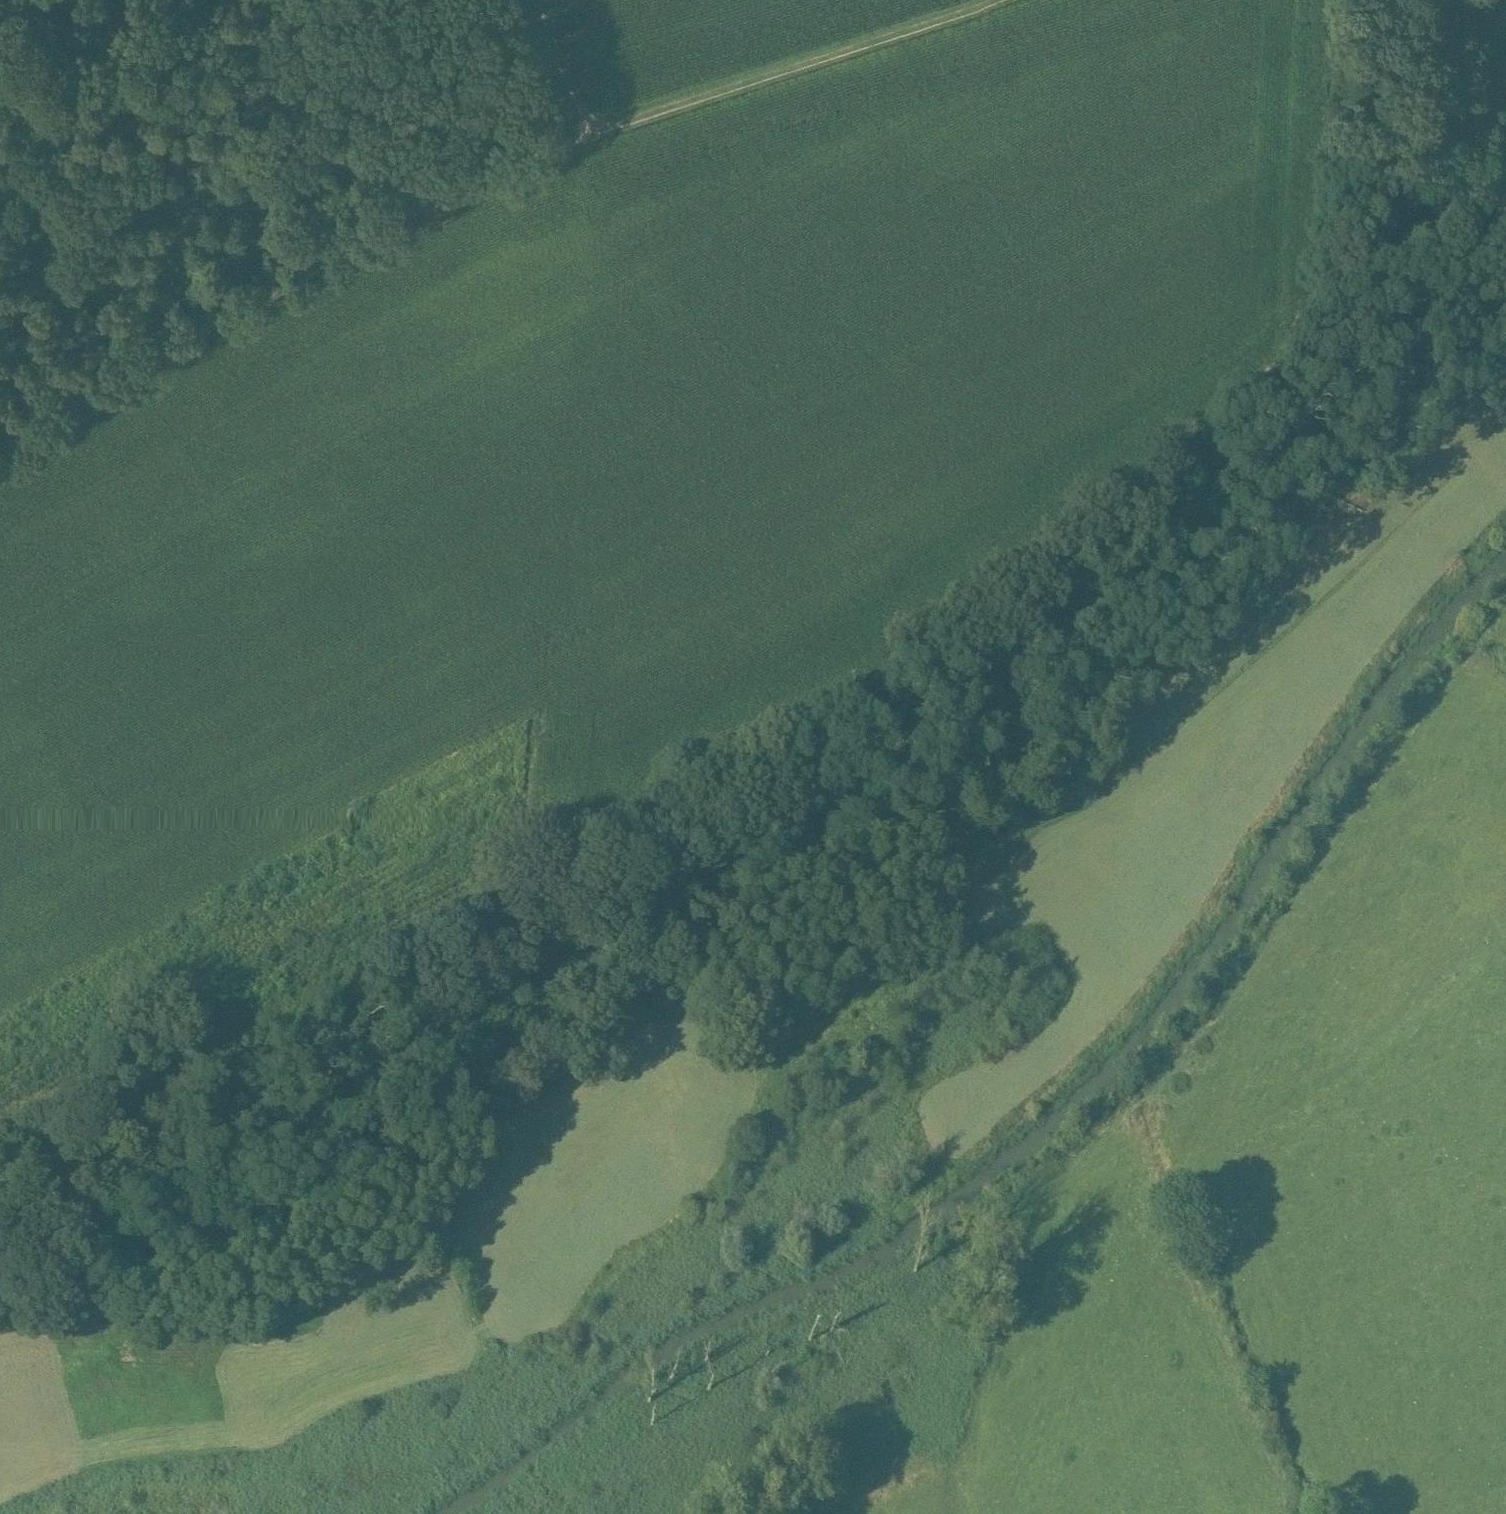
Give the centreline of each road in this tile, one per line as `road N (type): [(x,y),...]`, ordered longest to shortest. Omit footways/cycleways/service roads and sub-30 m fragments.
road 1 (track): [(0,1237),(223,1164),(899,751),(1050,647),(1256,487),(1505,250)]
road 2 (track): [(445,182),(504,148),(984,0)]
road 3 (track): [(1387,0),(1370,46),(1357,152),(1338,178)]
road 4 (track): [(534,0),(593,119)]

